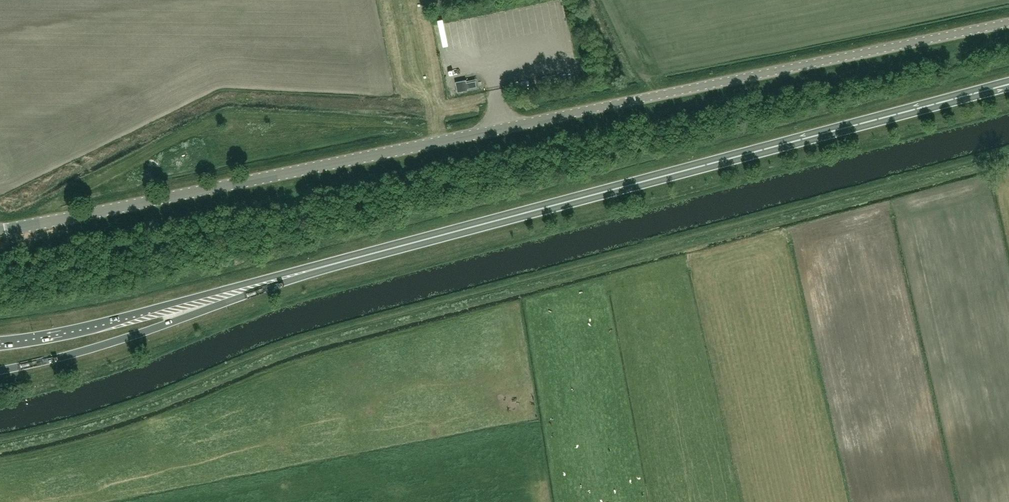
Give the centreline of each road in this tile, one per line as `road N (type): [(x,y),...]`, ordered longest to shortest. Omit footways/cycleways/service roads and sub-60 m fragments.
road 1 (unclassified): [(0,231),(1008,23)]
road 2 (trunk): [(313,269),(1008,84)]
road 3 (trunk): [(0,370),(78,353),(313,269)]
road 4 (trunk): [(313,269),(0,343)]

